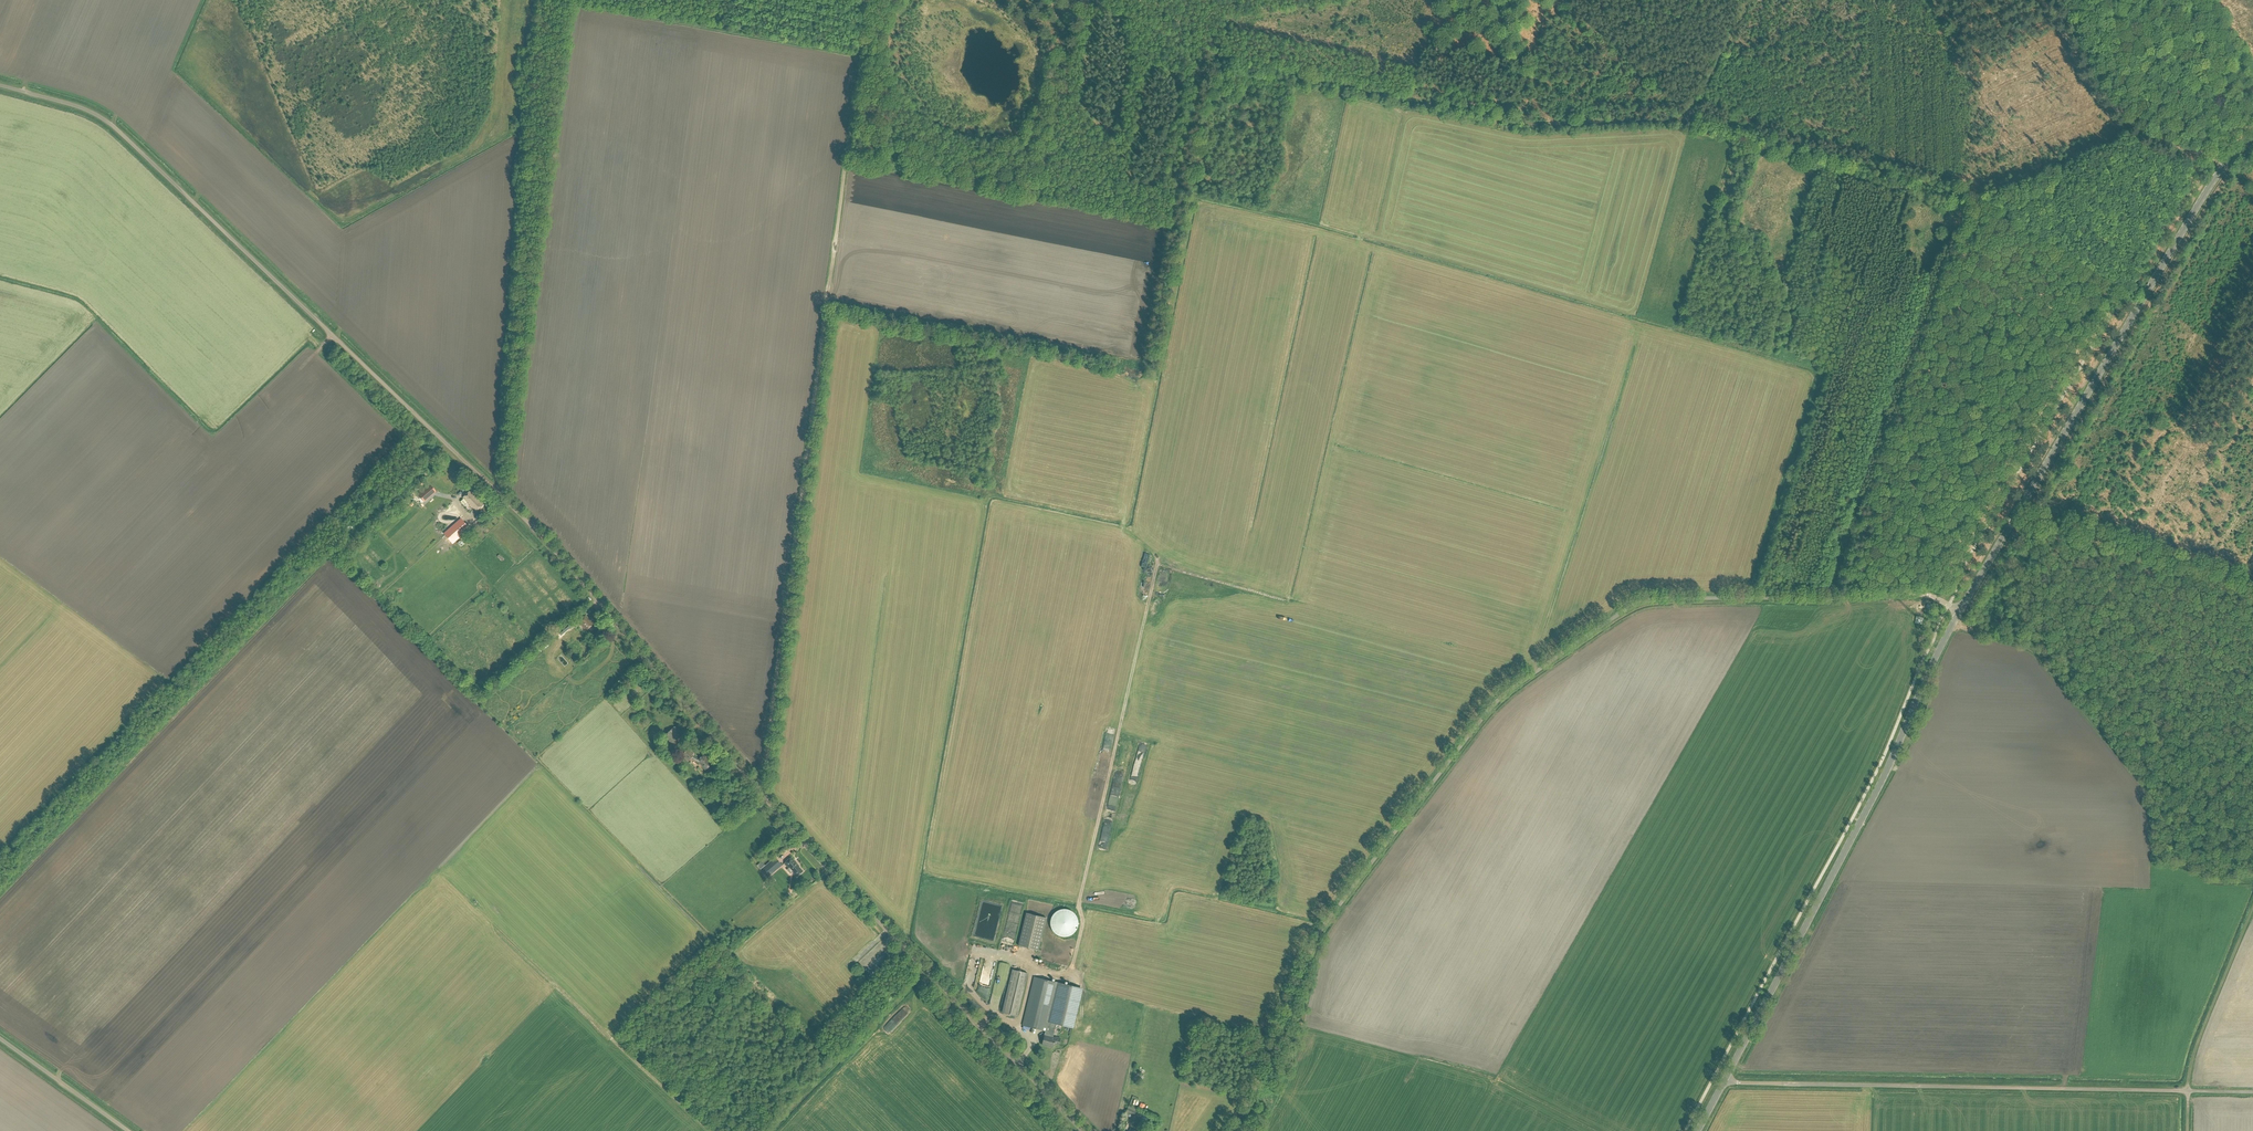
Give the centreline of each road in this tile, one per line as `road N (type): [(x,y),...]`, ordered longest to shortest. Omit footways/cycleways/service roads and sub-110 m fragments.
road 1 (unclassified): [(1086,1130),(781,818),(497,492),(114,126),(93,111),(0,84)]
road 2 (track): [(1084,0),(1227,59),(1515,122),(1691,119),(1960,193),(2057,251),(1867,596)]
road 3 (unclassified): [(1231,1130),(1319,932),(1504,695),(1644,602),(1908,593),(1960,611)]
road 4 (track): [(758,790),(871,0)]
road 5 (unclassified): [(2252,1091),(1725,1078)]
road 6 (primary): [(1725,1078),(1881,782),(1960,611)]
road 7 (primary): [(1960,611),(2226,163)]
road 8 (track): [(529,0),(497,492)]
road 9 (track): [(553,0),(861,57)]
road 10 (unclassified): [(2226,163),(2130,122),(2106,96),(2065,0)]
road 11 (track): [(2021,505),(2252,574)]
road 12 (track): [(2188,1130),(2191,1063),(2252,905)]
road 13 (track): [(1205,52),(1243,18),(1349,0)]
road 14 (unclassified): [(129,1130),(0,1038)]
road 15 (track): [(1691,119),(1750,0)]

